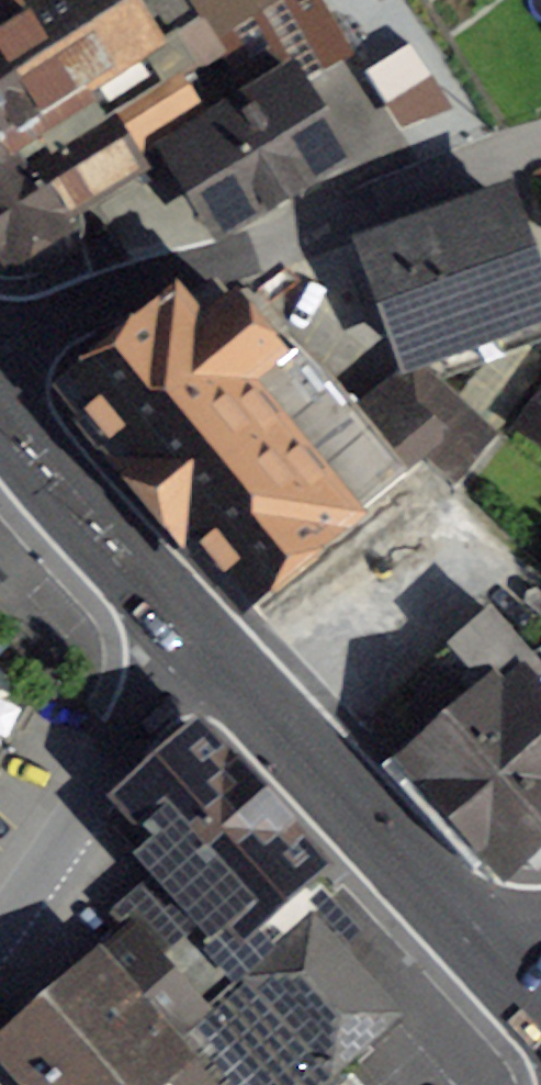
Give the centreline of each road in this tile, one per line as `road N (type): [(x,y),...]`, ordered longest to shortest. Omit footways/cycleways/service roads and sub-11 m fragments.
road 1 (residential): [(0,339),(57,301),(270,243),(540,146)]
road 2 (secondary): [(204,641),(536,1019)]
road 3 (residential): [(204,641),(0,917)]
road 4 (secondary): [(0,398),(204,641)]

